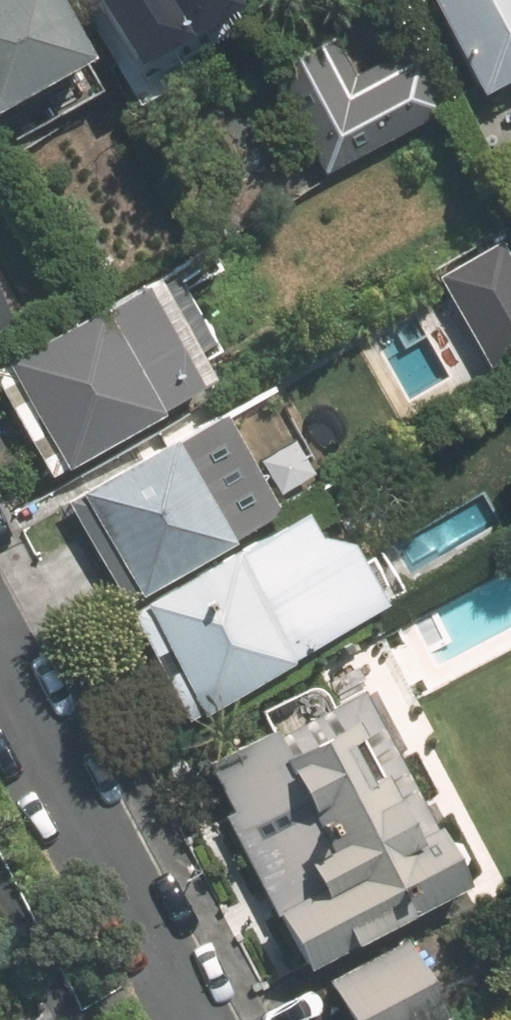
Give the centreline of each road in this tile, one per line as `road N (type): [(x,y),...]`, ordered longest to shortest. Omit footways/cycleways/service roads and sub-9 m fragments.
road 1 (residential): [(185,1019),(0,692)]

